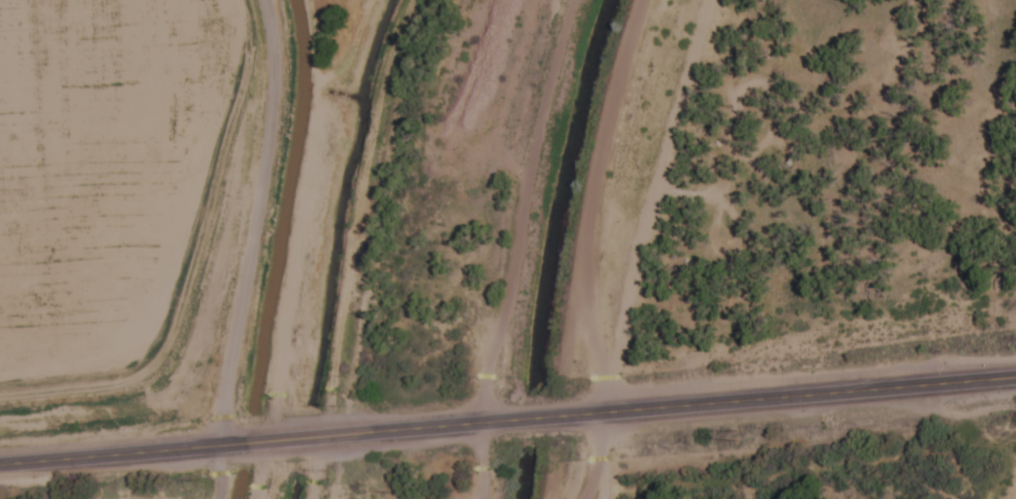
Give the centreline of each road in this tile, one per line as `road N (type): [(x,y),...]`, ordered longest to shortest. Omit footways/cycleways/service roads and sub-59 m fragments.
road 1 (primary): [(1015,378),(0,466)]
road 2 (residential): [(210,449),(271,72),(259,0)]
road 3 (track): [(601,417),(627,108),(674,0)]

